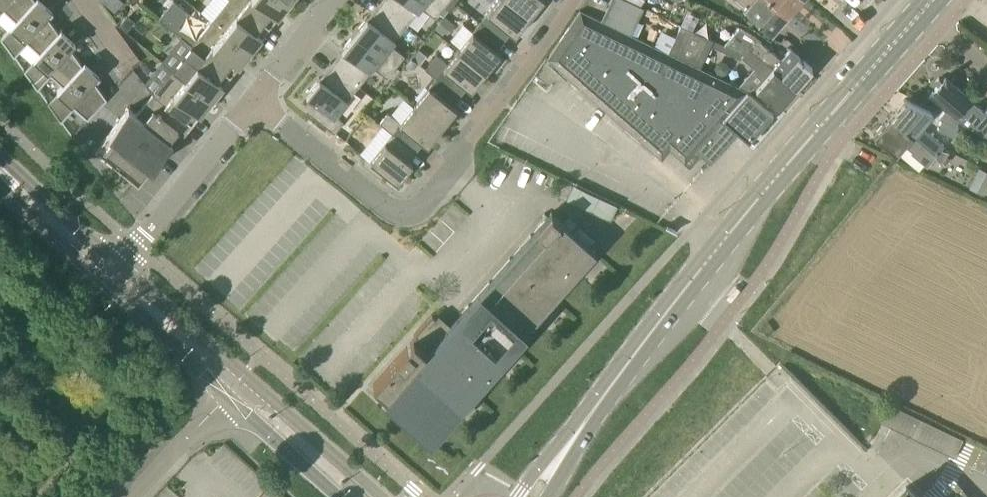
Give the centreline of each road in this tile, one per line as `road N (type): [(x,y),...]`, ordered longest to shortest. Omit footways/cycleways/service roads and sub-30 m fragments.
road 1 (secondary): [(536,496),(692,284),(935,0)]
road 2 (residential): [(262,106),(391,211),(412,216),(582,0)]
road 3 (residential): [(116,277),(262,106)]
road 4 (tertiary): [(358,496),(233,389)]
road 5 (tertiary): [(116,277),(0,162)]
road 6 (tertiary): [(233,389),(116,277)]
road 7 (unclassified): [(135,496),(233,389)]
road 8 (residential): [(262,106),(344,0)]

